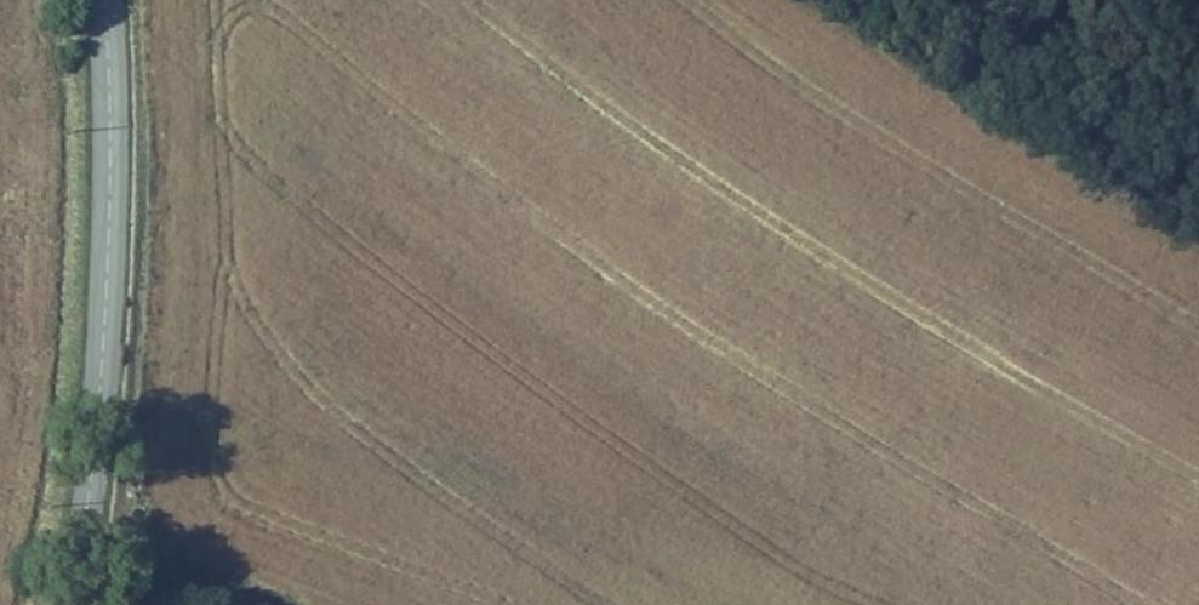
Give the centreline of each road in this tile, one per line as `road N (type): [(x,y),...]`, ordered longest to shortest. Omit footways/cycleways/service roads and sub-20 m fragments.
road 1 (tertiary): [(71,604),(104,350),(111,127),(105,0)]

